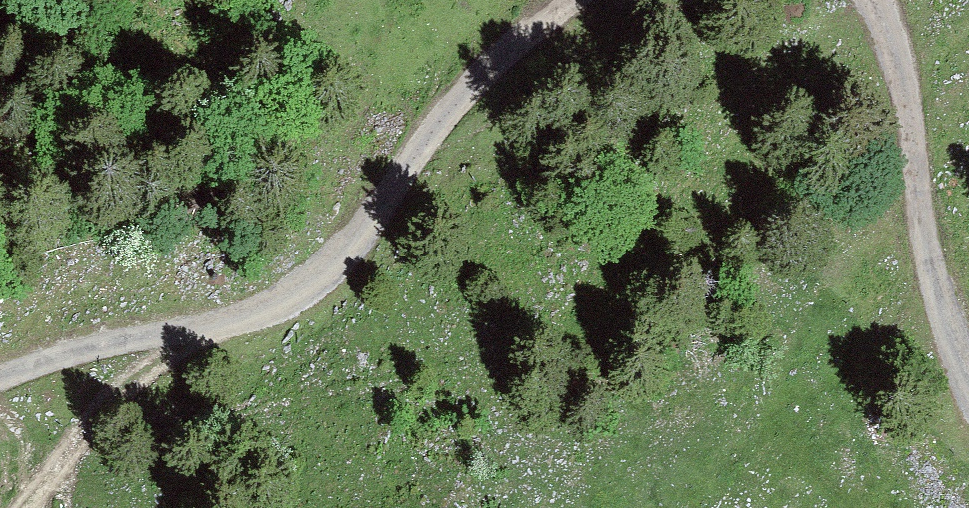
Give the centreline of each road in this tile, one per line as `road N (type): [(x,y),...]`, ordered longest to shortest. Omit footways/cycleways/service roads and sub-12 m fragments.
road 1 (track): [(568,0),(473,86),(339,261),(291,298),(205,329),(91,348),(0,379)]
road 2 (track): [(968,382),(929,254),(902,74),(875,0)]
road 3 (track): [(26,507),(127,386),(205,329)]

